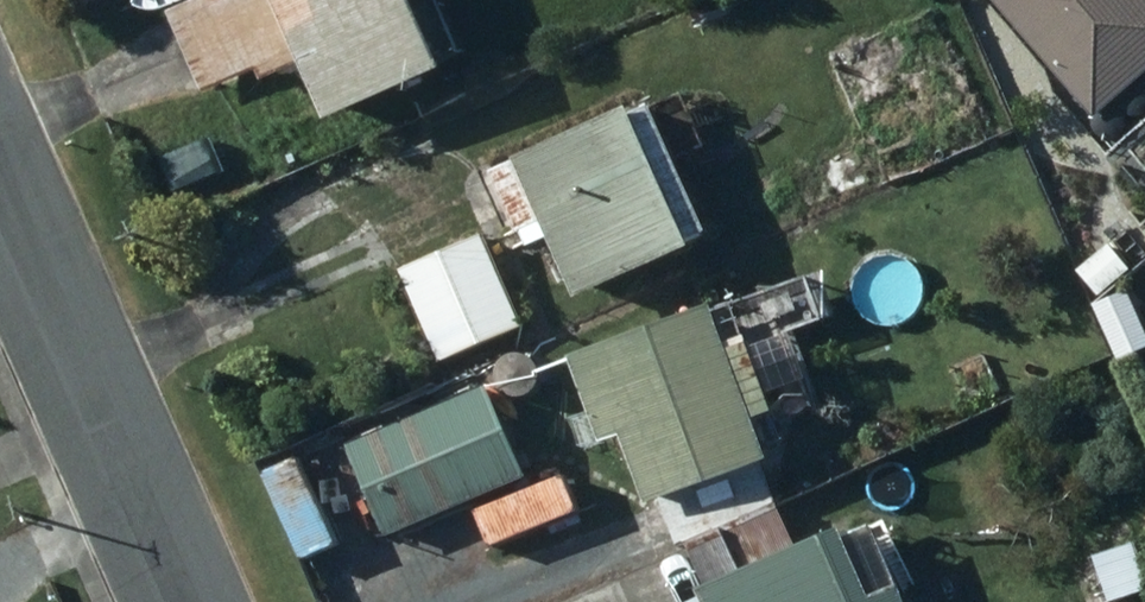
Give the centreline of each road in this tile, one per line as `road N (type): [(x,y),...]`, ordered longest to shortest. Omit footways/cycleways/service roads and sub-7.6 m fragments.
road 1 (residential): [(183,601),(0,184)]

